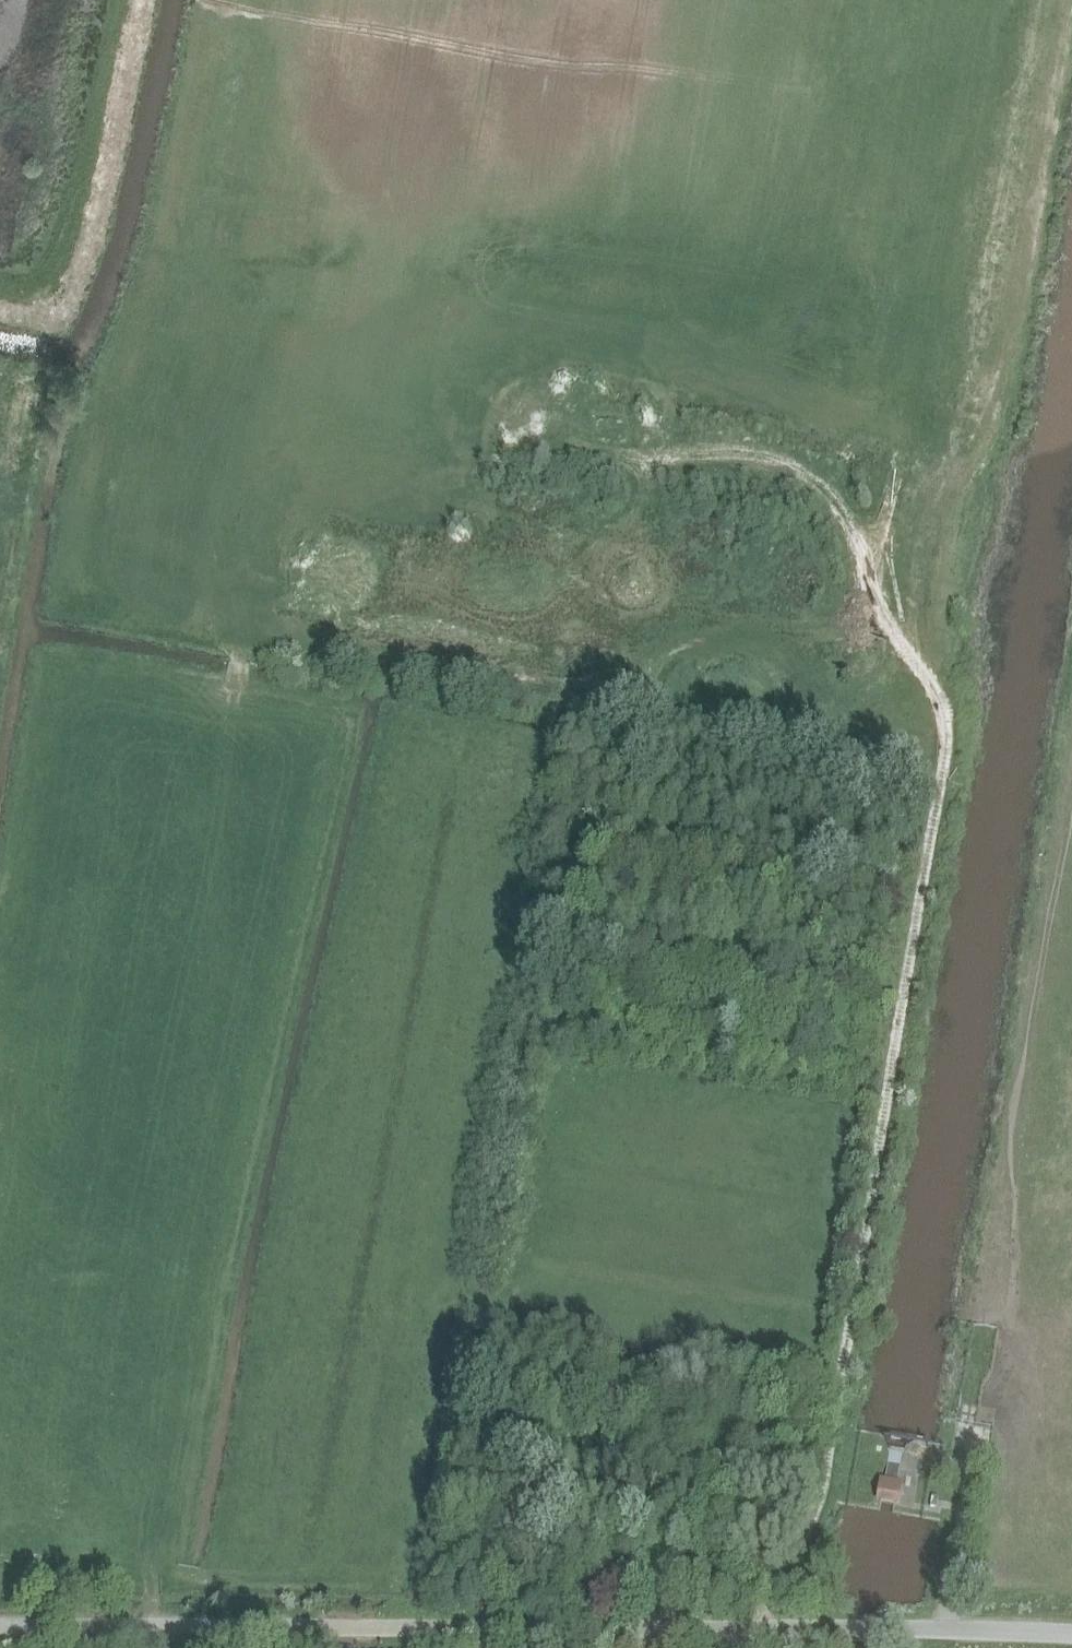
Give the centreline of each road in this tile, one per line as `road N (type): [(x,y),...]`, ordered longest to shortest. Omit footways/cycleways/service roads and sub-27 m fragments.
road 1 (unclassified): [(899,1632),(0,1627)]
road 2 (unclassified): [(899,1632),(1071,1639)]

